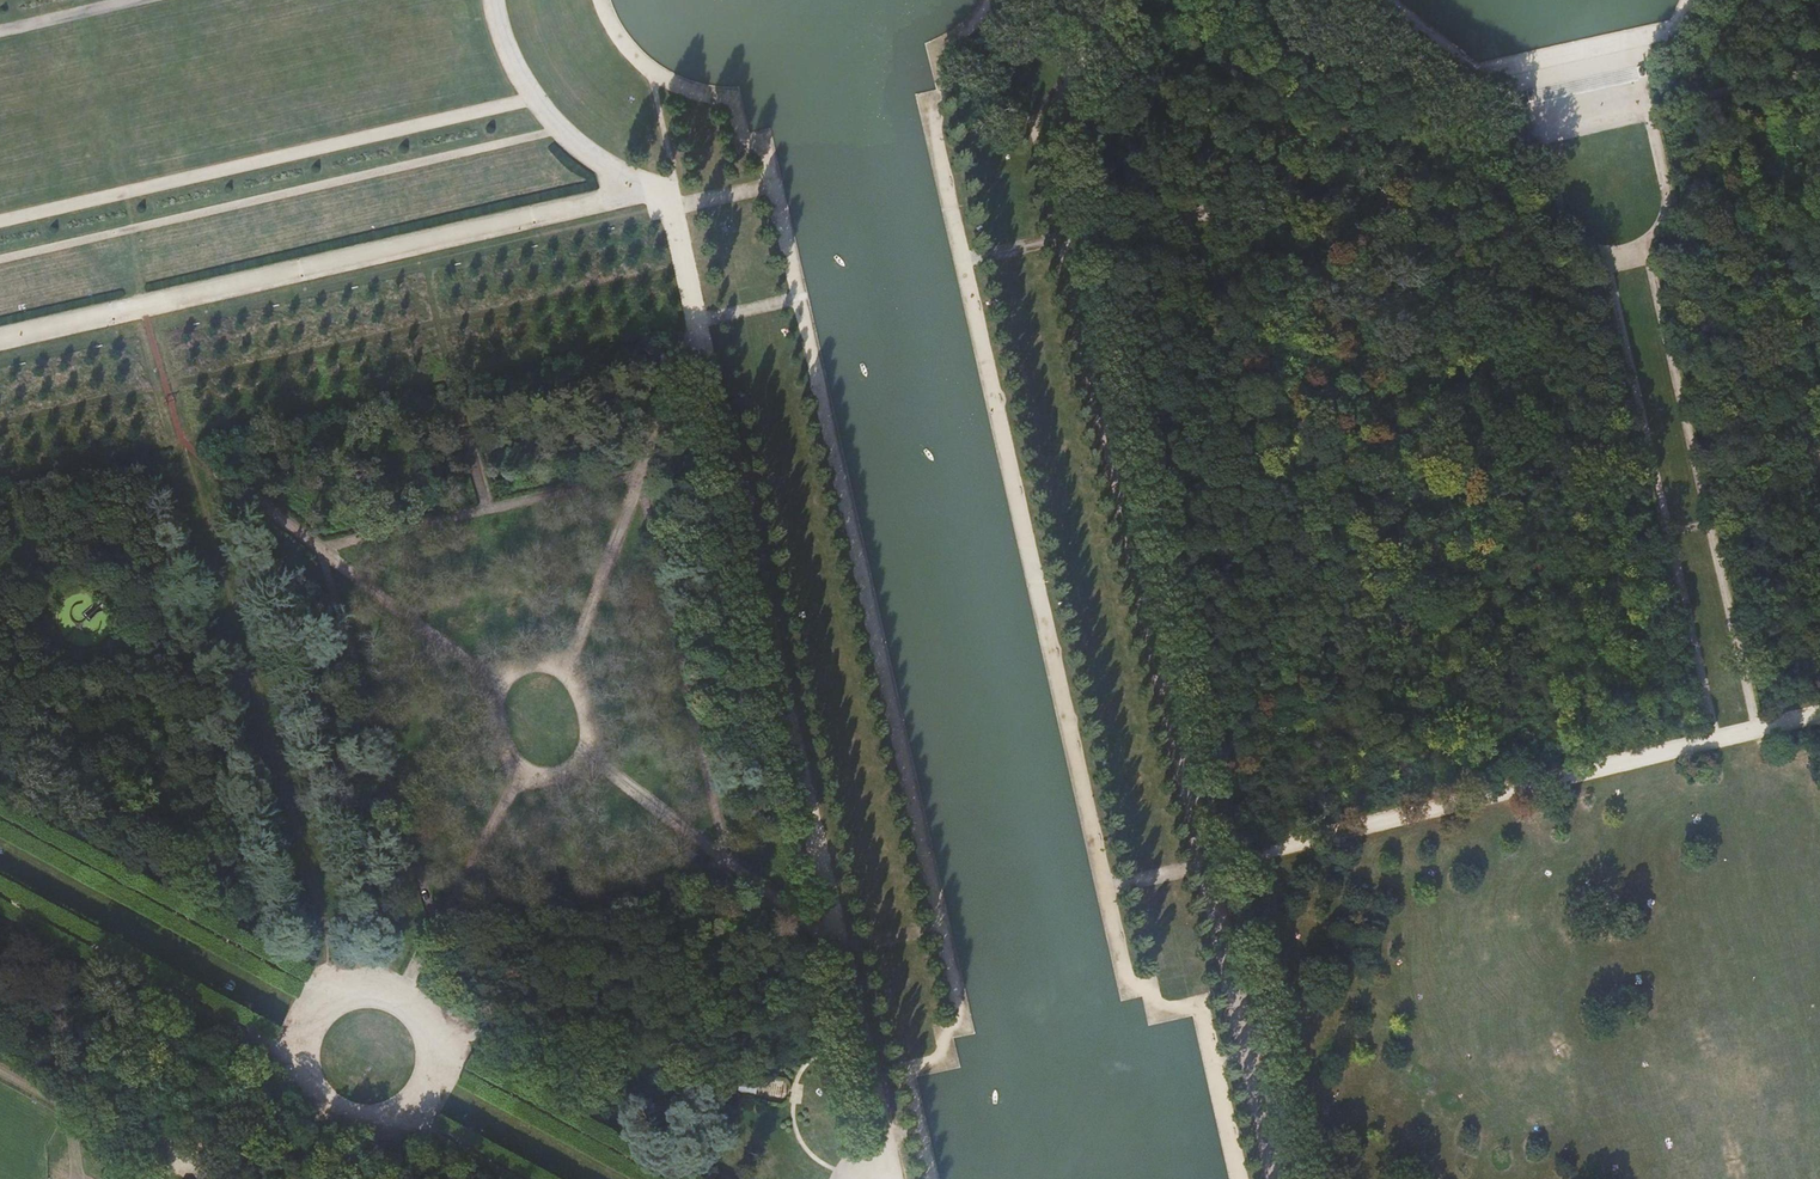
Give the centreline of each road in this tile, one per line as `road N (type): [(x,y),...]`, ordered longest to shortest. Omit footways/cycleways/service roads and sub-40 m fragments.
road 1 (track): [(639,475),(729,857),(594,895),(437,929),(318,548)]
road 2 (track): [(1270,1178),(1029,119)]
road 3 (track): [(926,1178),(904,1072),(945,1061),(939,1036),(961,1031),(770,187)]
road 4 (track): [(672,206),(896,1178)]
road 5 (track): [(961,261),(1819,70)]
road 6 (track): [(0,335),(633,186)]
road 7 (track): [(1103,889),(1713,744)]
road 8 (track): [(0,258),(560,129)]
road 9 (track): [(538,99),(0,223)]
road 10 (track): [(1600,249),(1713,744)]
road 11 (track): [(1756,733),(1641,240)]
road 12 (track): [(428,1034),(844,952)]
road 13 (track): [(501,685),(191,459)]
road 14 (track): [(309,1030),(309,1084),(337,1114),(383,1120),(423,1091),(432,1051),(406,1005),(363,993),(318,1016)]
road 15 (track): [(565,673),(700,323)]
road 16 (track): [(0,825),(328,1005)]
road 17 (track): [(1690,0),(1675,30),(1474,76),(1379,0)]
road 18 (track): [(303,1066),(0,898)]
road 19 (track): [(318,548),(639,475)]
road 20 (track): [(586,752),(844,952)]
road 21 (track): [(1542,131),(1567,228),(1600,249),(1626,250),(1662,212),(1647,108)]
road 22 (track): [(501,685),(501,730),(521,770),(555,773),(574,765),(588,737),(575,686),(544,665),(511,673)]
road 23 (track): [(392,997),(521,770)]
road 24 (track): [(433,1060),(656,1178)]
road 25 (track): [(770,187),(760,140),(742,141),(728,98),(682,89),(651,71)]
road 26 (track): [(0,34),(145,0)]
road 27 (track): [(453,379),(487,510)]
road 28 (track): [(397,1115),(516,1178)]
road 29 (track): [(633,186),(560,129),(538,99)]

